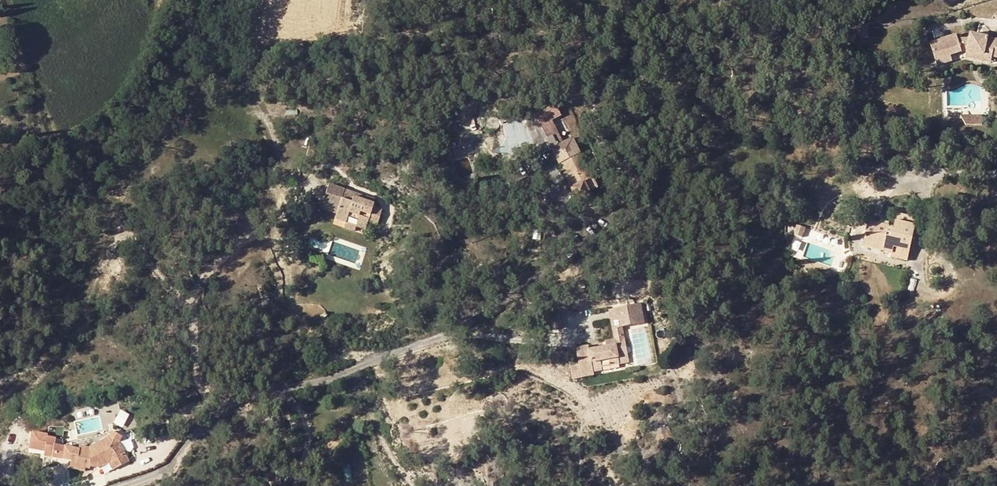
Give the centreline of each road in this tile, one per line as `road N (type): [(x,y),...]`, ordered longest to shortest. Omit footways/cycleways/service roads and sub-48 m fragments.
road 1 (residential): [(119,485),(165,469),(233,403),(334,376),(449,330)]

